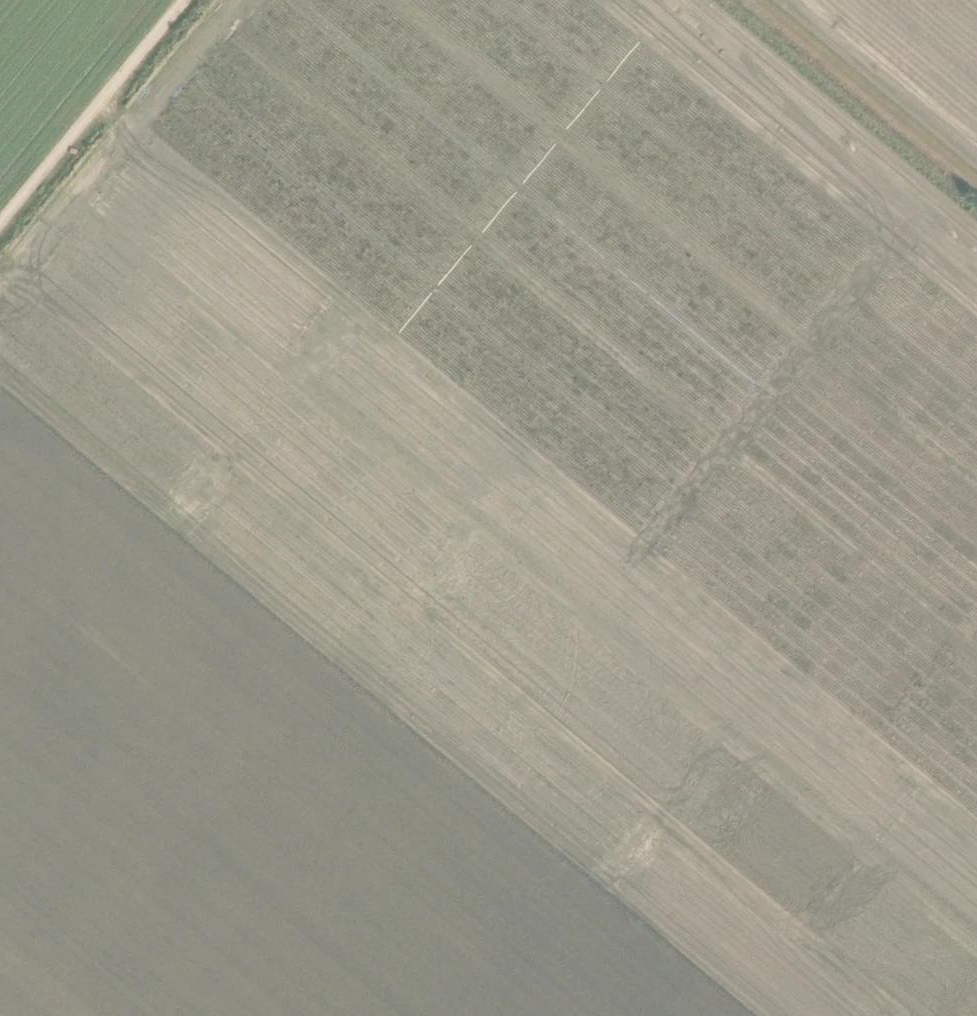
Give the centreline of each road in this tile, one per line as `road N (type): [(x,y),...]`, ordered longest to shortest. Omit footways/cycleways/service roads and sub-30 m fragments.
road 1 (track): [(184,0),(0,223)]

